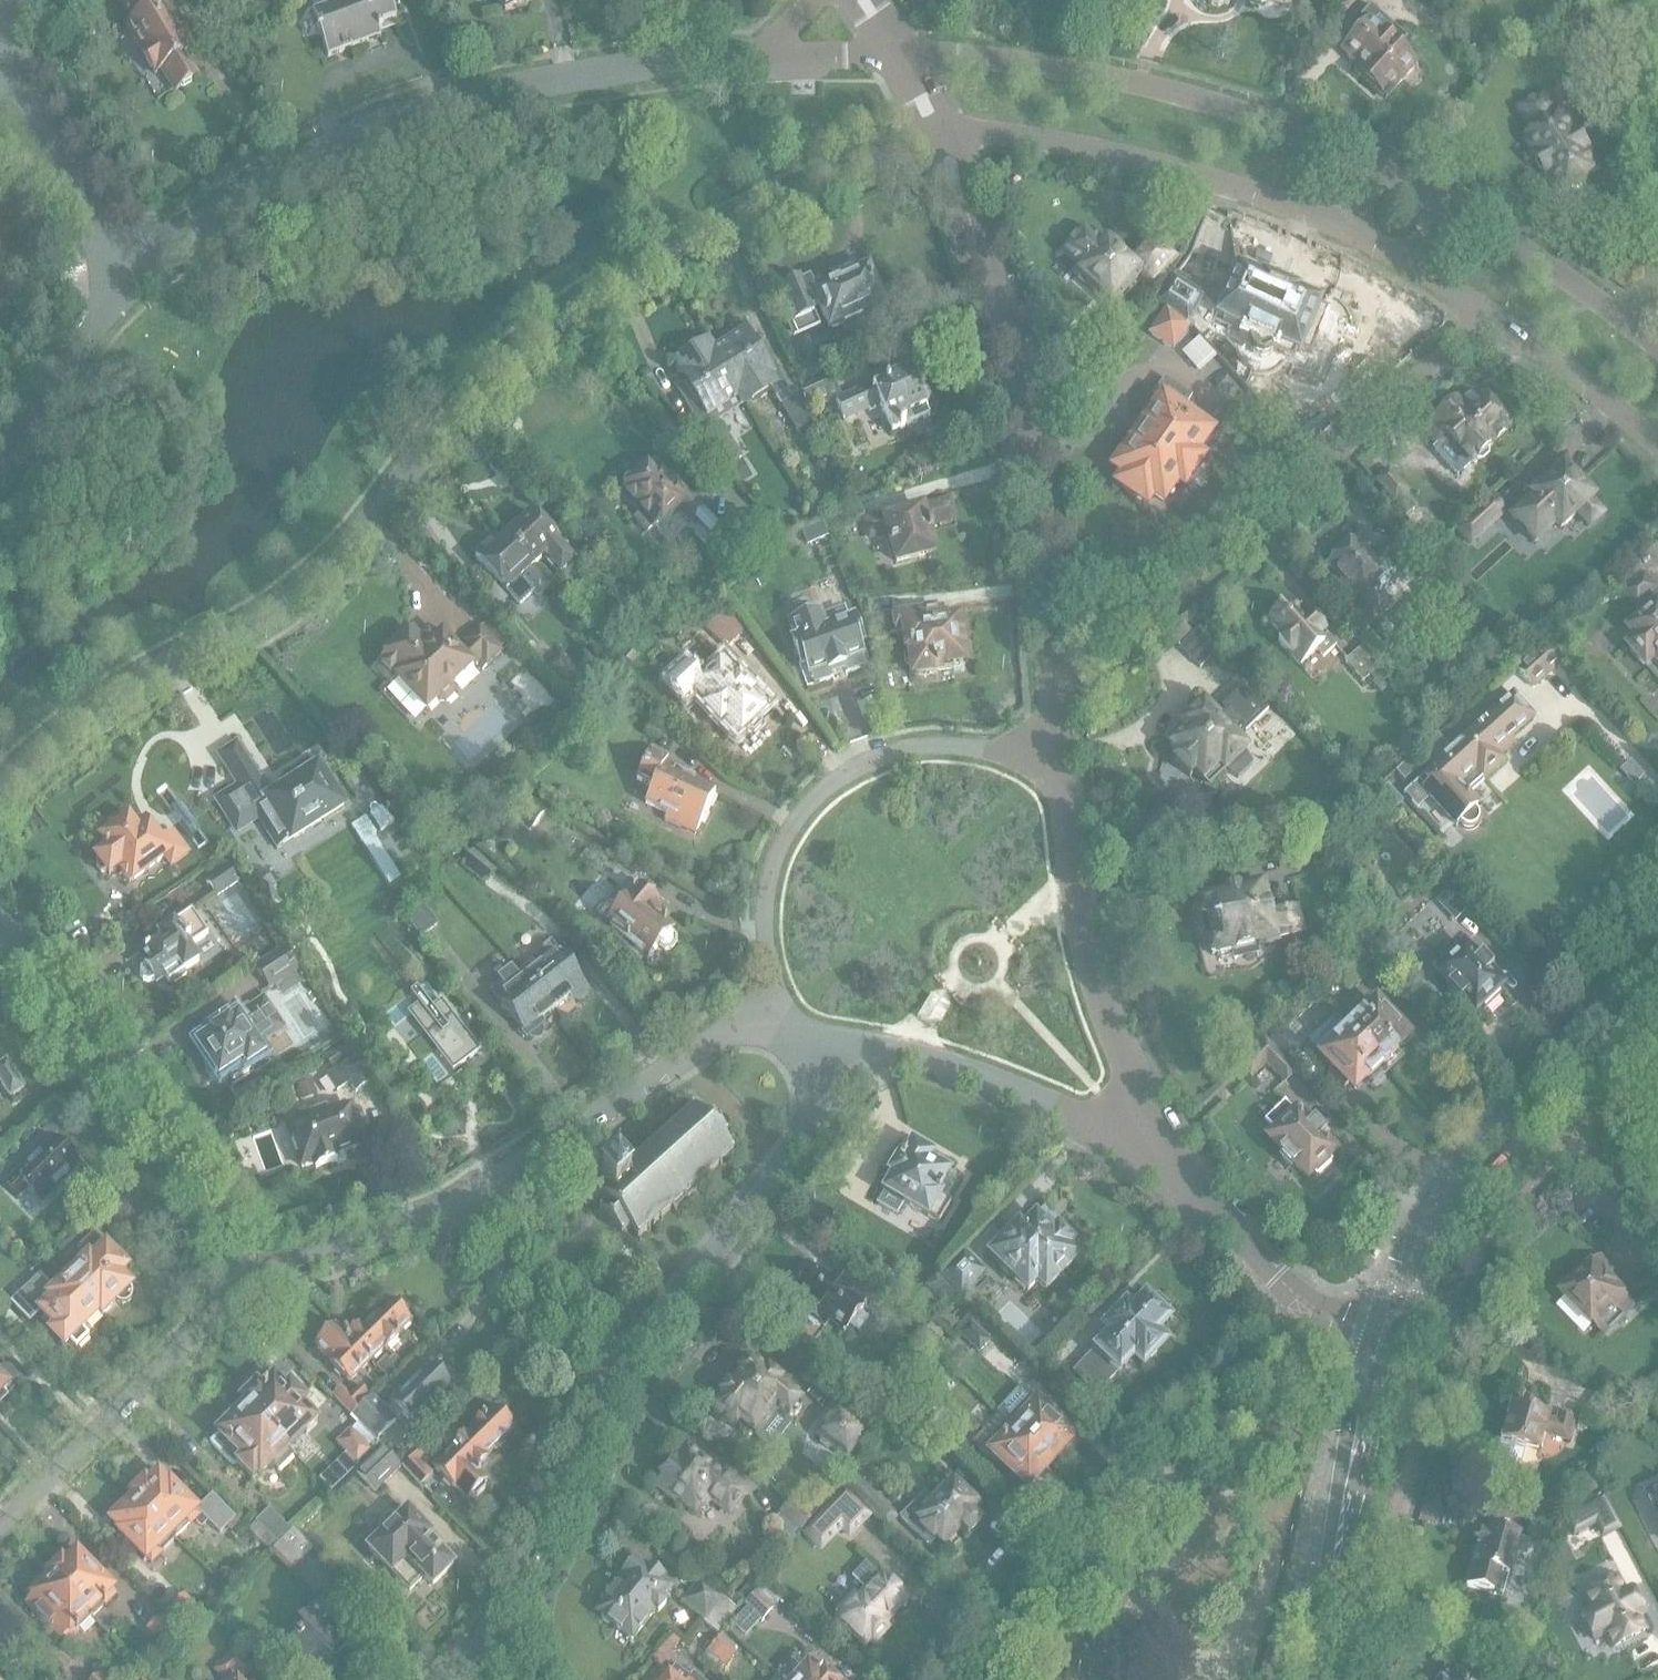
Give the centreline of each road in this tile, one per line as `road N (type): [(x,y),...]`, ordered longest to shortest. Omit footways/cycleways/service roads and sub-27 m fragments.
road 1 (residential): [(0,800),(31,763),(131,687),(258,621),(313,582),(362,536),(464,406),(570,313),(637,271),(940,137)]
road 2 (residential): [(149,259),(377,126),(583,75),(755,57)]
road 3 (residential): [(1057,686),(1101,660),(1489,310)]
road 4 (residential): [(1057,686),(1014,360),(940,137)]
road 5 (residential): [(1389,162),(1287,122),(1147,83),(902,52)]
road 6 (residential): [(1305,1307),(1235,1395),(1211,1450),(1014,1679)]
road 7 (tertiary): [(1657,962),(1437,1185),(1371,1328)]
road 8 (residential): [(766,1008),(768,887),(792,825),(812,801),(868,764),(909,750),(1042,752)]
road 9 (residential): [(252,1281),(0,928)]
road 10 (tertiary): [(1400,1336),(1426,1264),(1460,1209),(1657,1008)]
road 11 (residential): [(940,137),(1144,162),(1348,229)]
road 12 (residential): [(1154,1152),(1082,938),(1061,793),(1042,752)]
road 13 (residential): [(617,1378),(792,1149),(840,1045)]
road 14 (residential): [(449,1210),(766,1008)]
road 15 (residential): [(0,1527),(252,1281)]
road 16 (residential): [(1154,1152),(964,1074),(840,1045)]
road 17 (residential): [(491,1637),(617,1378)]
road 18 (residential): [(149,259),(110,217),(4,49)]
road 19 (tertiary): [(1371,1328),(1334,1507),(1334,1563)]
road 20 (tertiary): [(1334,1563),(1351,1538),(1400,1336)]
road 21 (residential): [(617,1378),(449,1210)]
road 22 (residential): [(0,464),(82,333),(126,287)]
road 23 (residential): [(1305,1307),(1154,1152)]
road 24 (residential): [(1489,310),(1657,444)]
road 25 (residential): [(252,1281),(449,1210)]
road 26 (residential): [(1631,313),(1459,201)]
road 27 (residential): [(1657,170),(1614,0)]
road 28 (residential): [(126,287),(0,167)]
road 29 (residential): [(755,57),(902,52)]
road 30 (tertiary): [(1334,1563),(1306,1679)]

